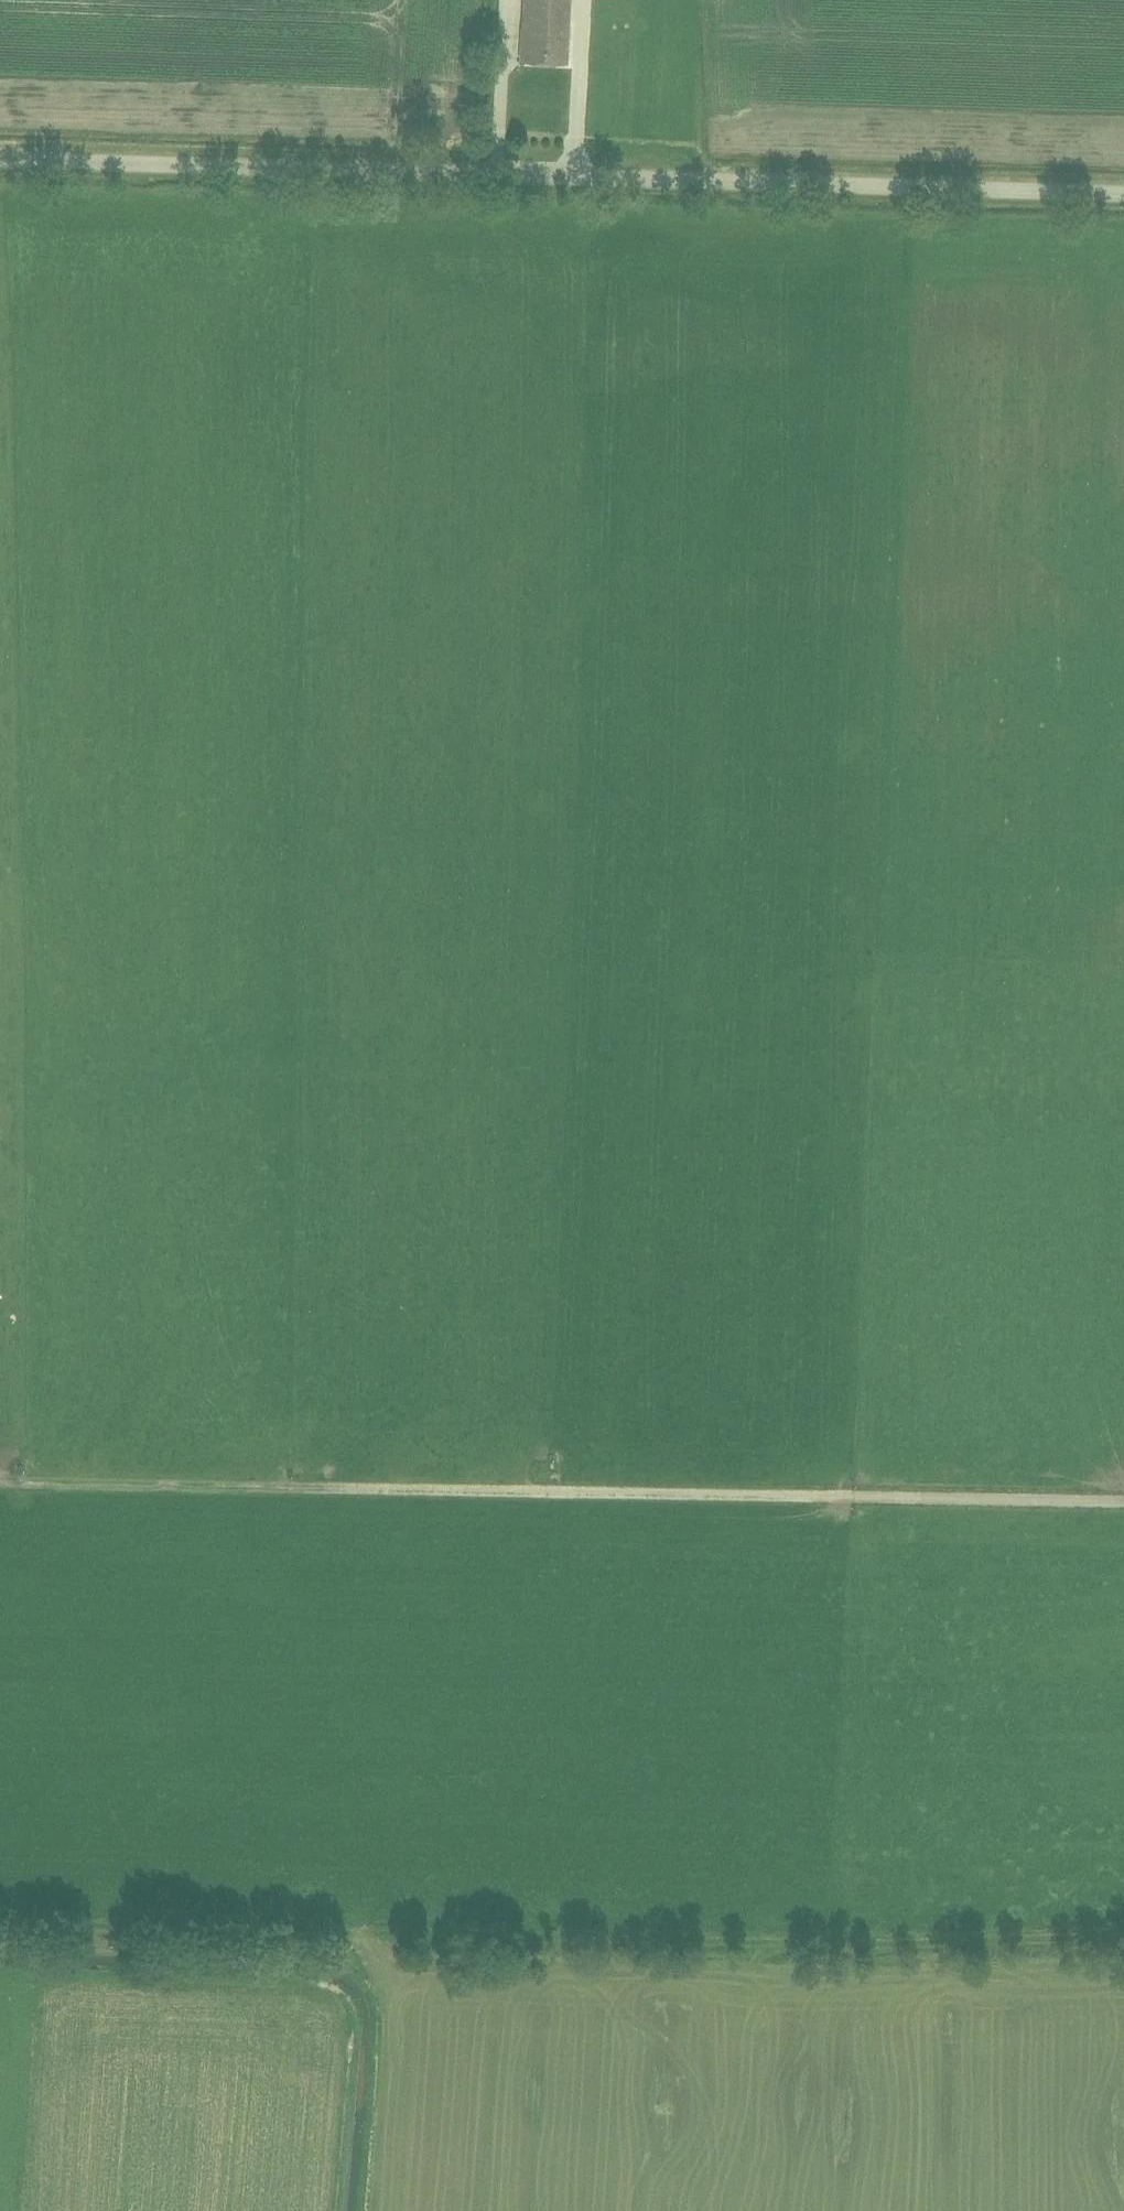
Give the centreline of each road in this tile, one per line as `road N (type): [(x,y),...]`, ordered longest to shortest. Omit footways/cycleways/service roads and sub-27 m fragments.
road 1 (track): [(1123,1943),(866,1951),(0,1922)]
road 2 (unclassified): [(1123,191),(0,165)]

